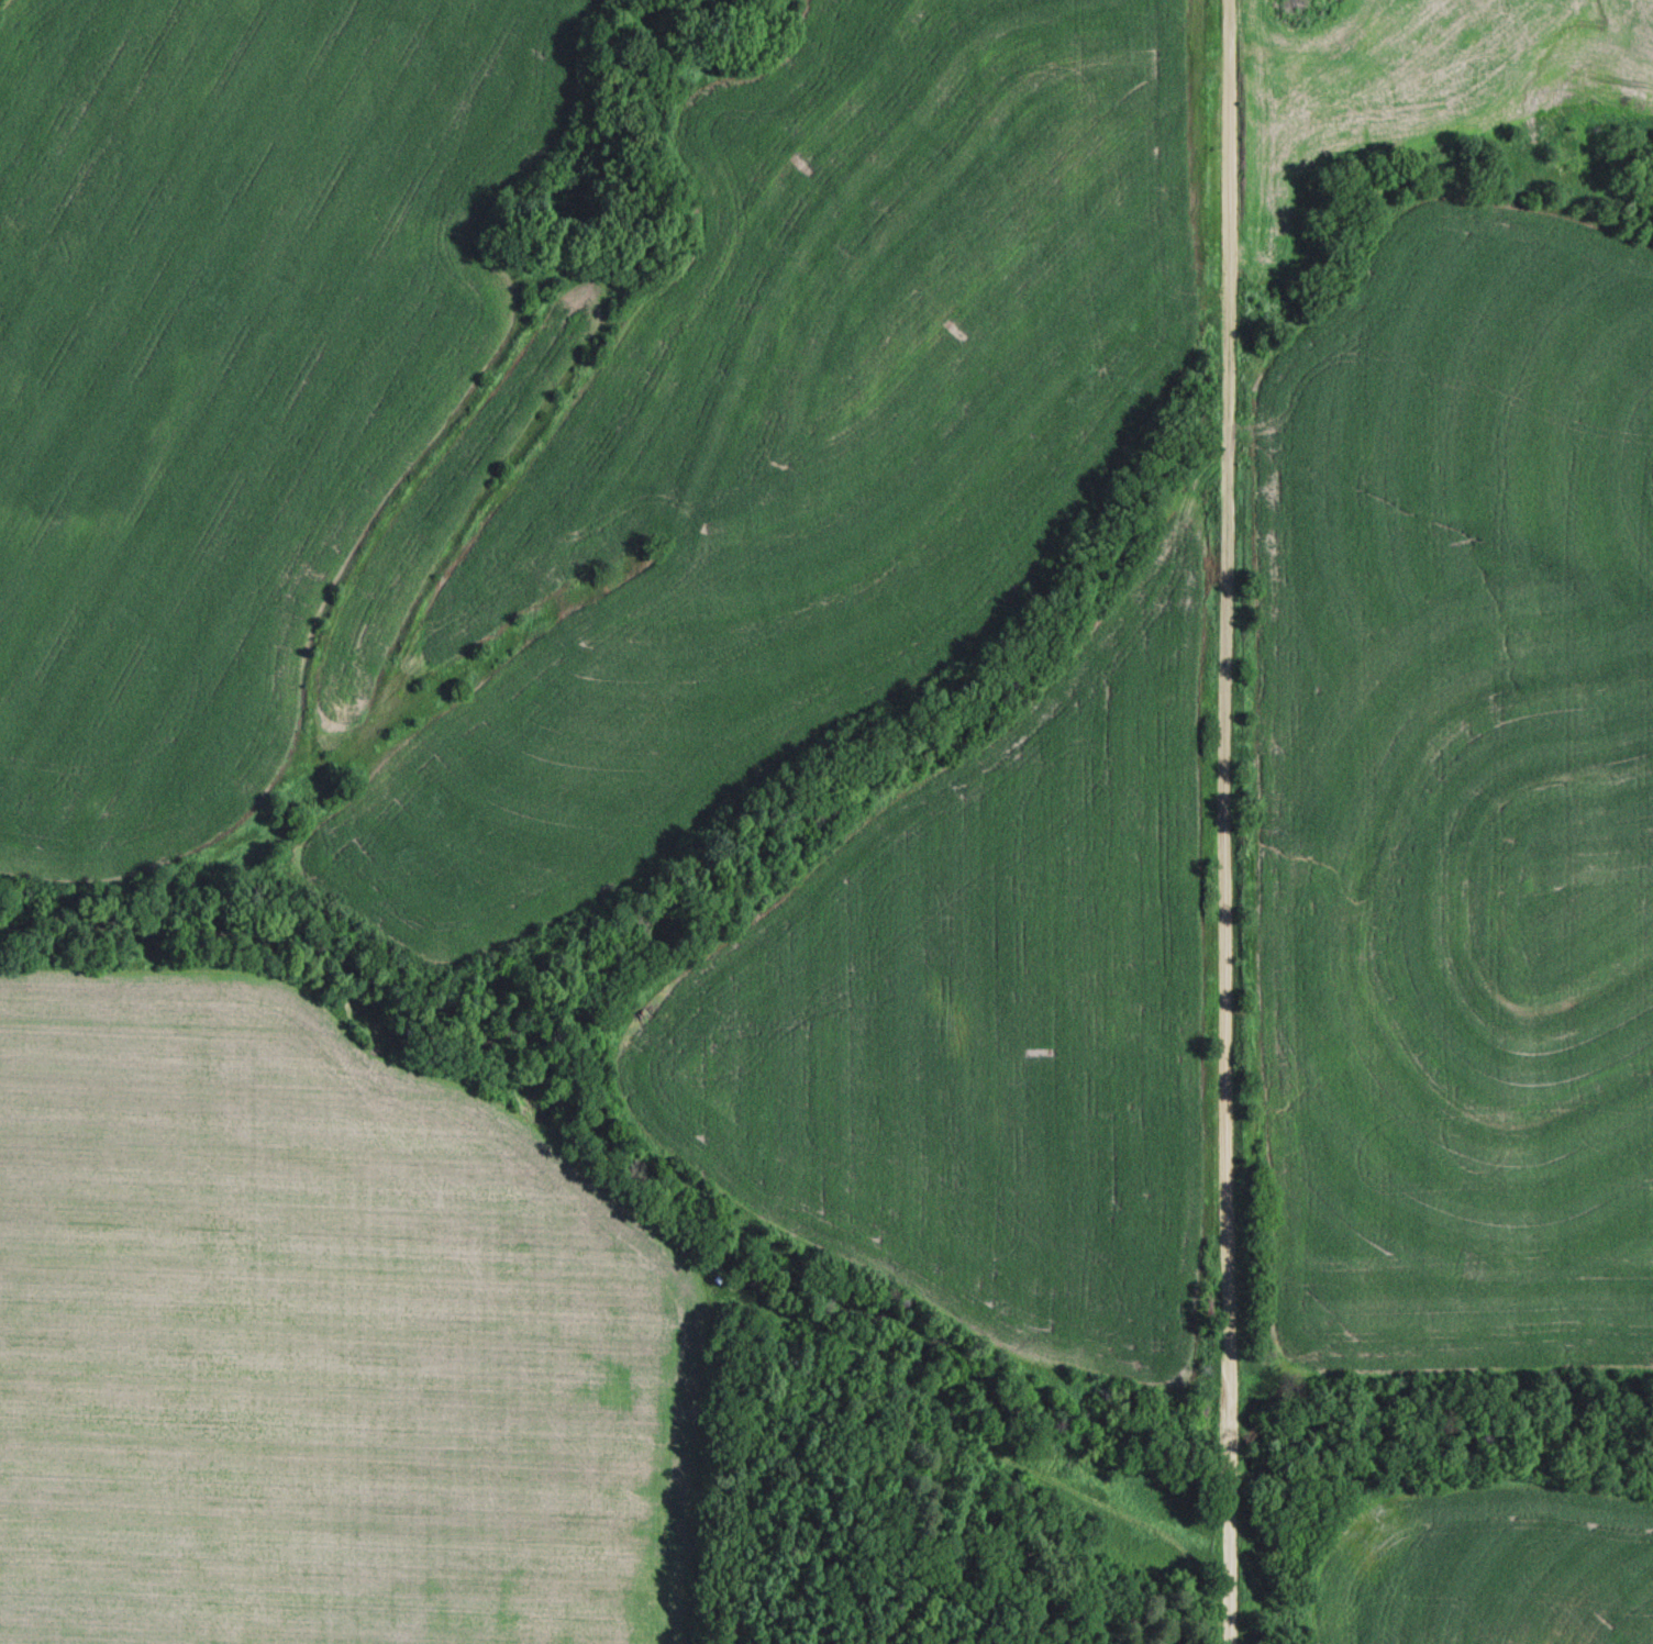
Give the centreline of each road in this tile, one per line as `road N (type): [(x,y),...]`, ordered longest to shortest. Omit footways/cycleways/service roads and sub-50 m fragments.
road 1 (residential): [(1226,1643),(1233,0)]

